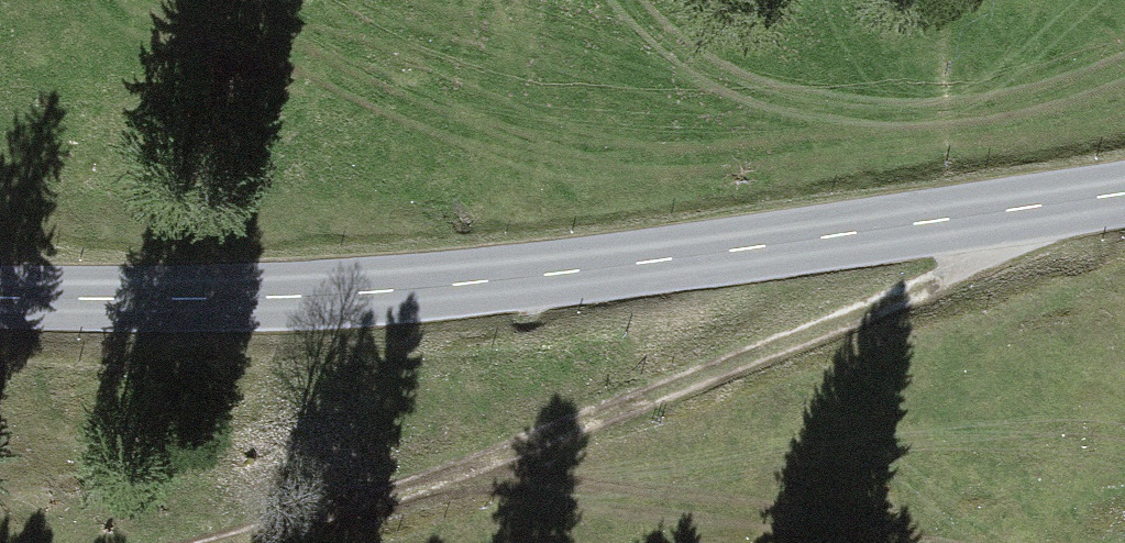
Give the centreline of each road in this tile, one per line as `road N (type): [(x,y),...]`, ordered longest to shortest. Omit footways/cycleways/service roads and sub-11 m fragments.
road 1 (secondary): [(1124,193),(504,279),(288,296),(0,297)]
road 2 (track): [(1062,202),(938,278),(589,434),(184,542)]

